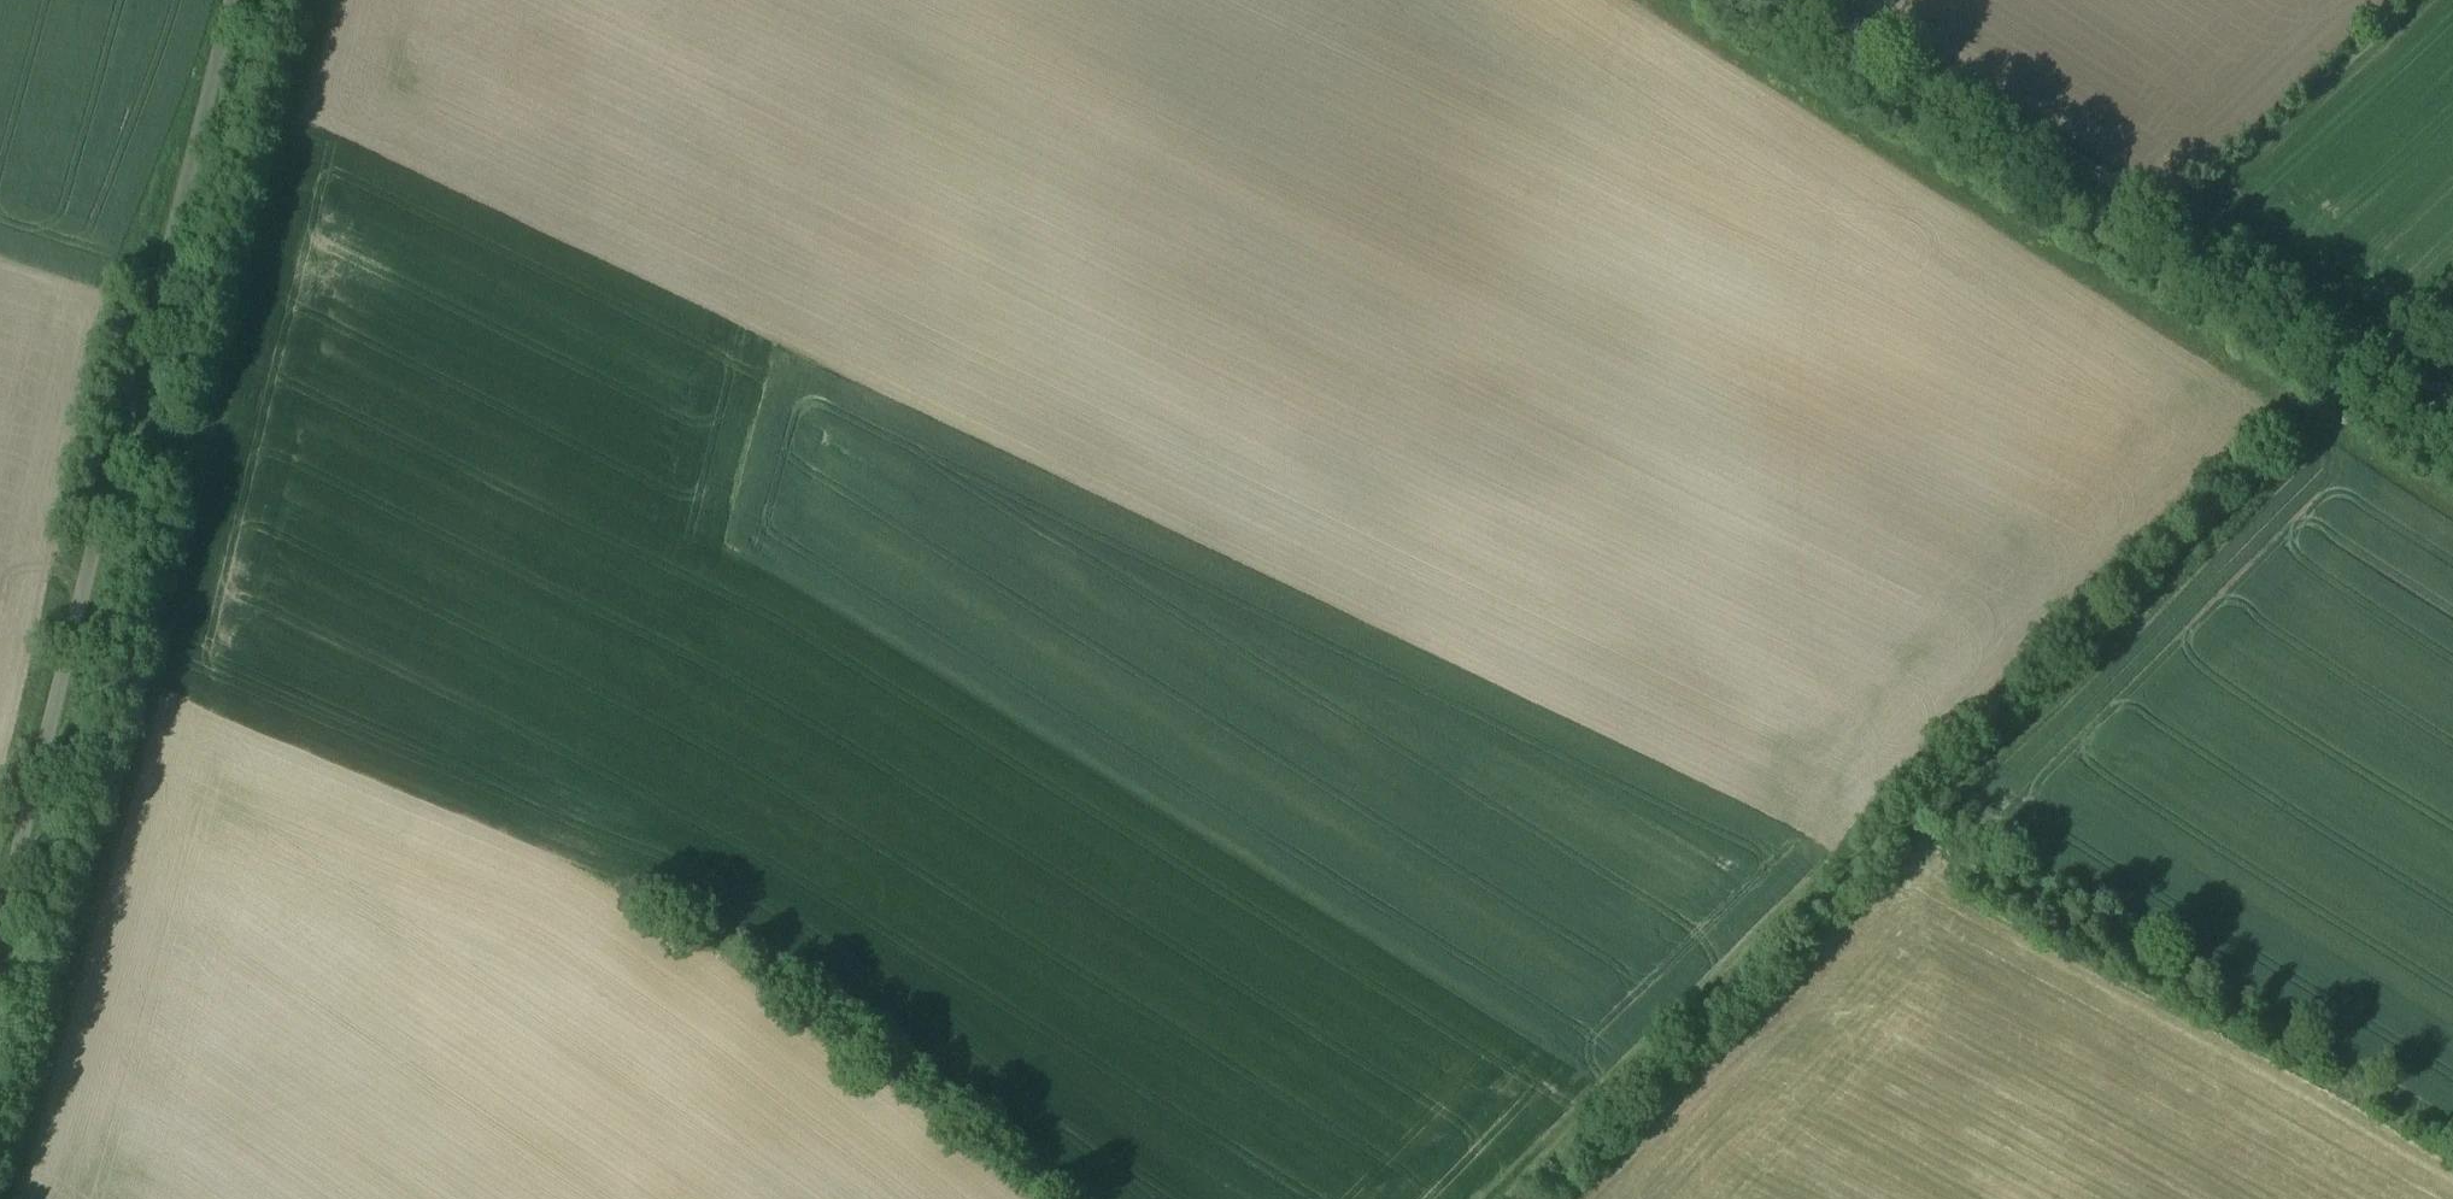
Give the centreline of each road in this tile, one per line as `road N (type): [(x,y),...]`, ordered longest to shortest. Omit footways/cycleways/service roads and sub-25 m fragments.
road 1 (unclassified): [(0,813),(213,0)]
road 2 (track): [(1767,0),(2452,464)]

